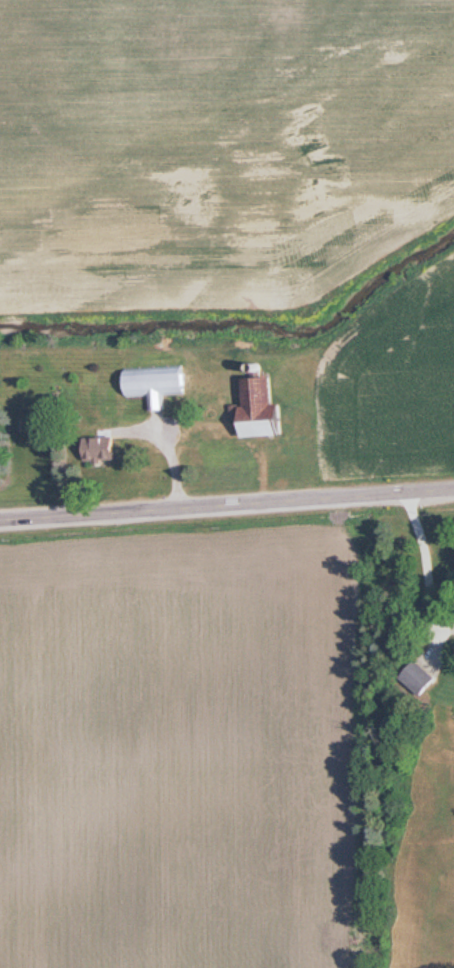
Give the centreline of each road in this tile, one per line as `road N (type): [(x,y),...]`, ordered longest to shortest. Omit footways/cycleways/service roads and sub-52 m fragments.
road 1 (tertiary): [(0,520),(453,489)]

